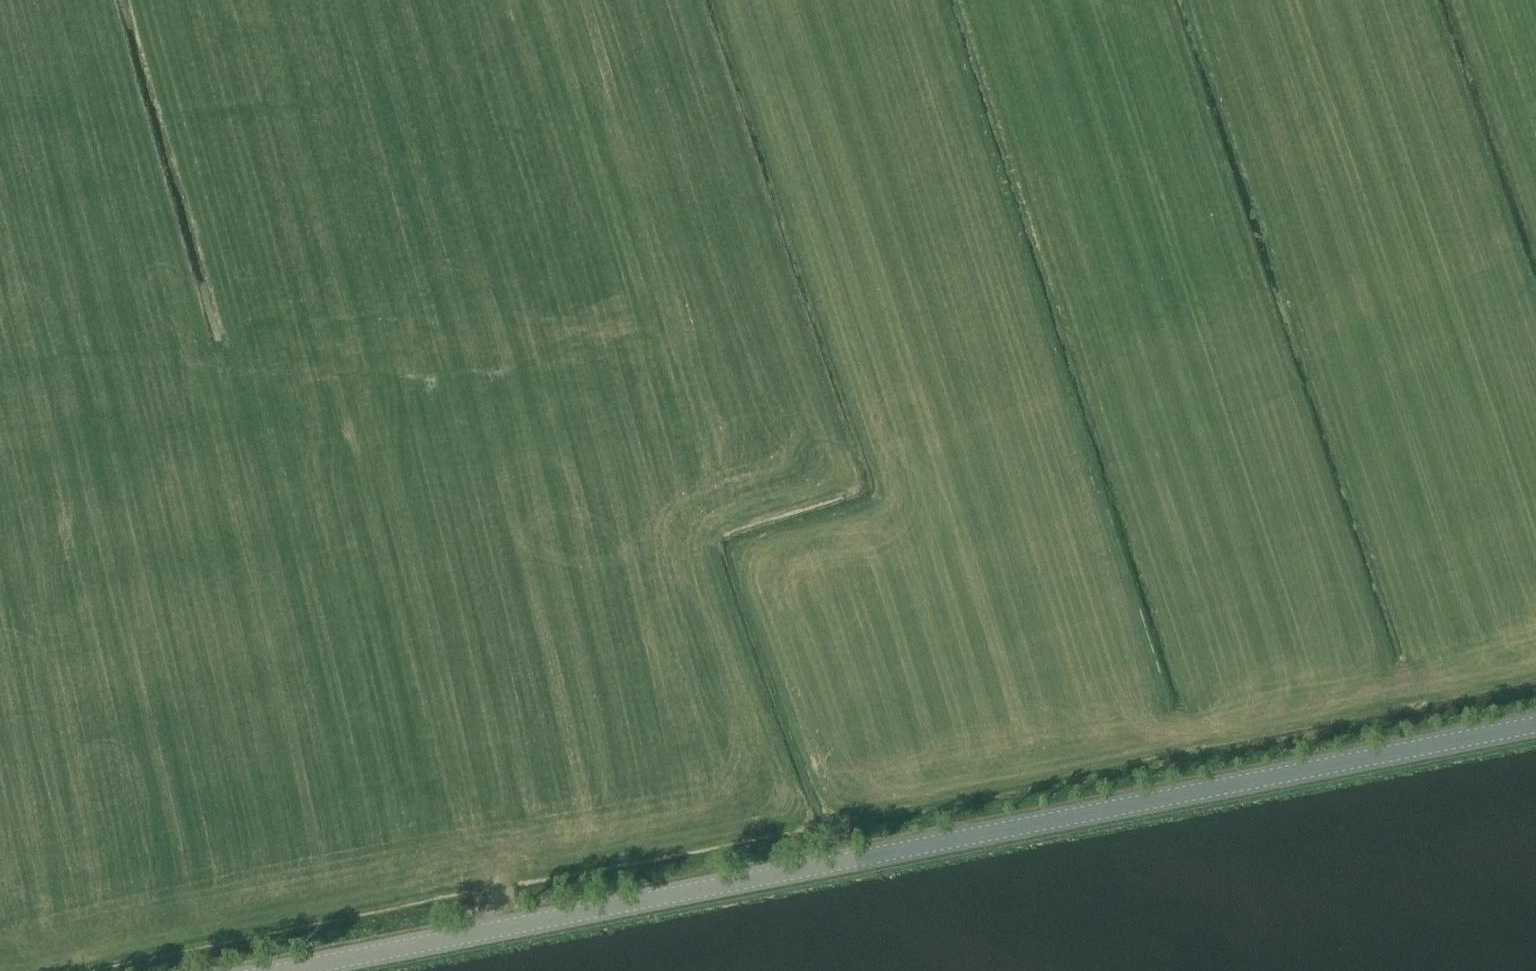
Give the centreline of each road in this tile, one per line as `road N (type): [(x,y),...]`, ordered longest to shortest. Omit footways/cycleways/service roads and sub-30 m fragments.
road 1 (tertiary): [(282,970),(1535,725)]

